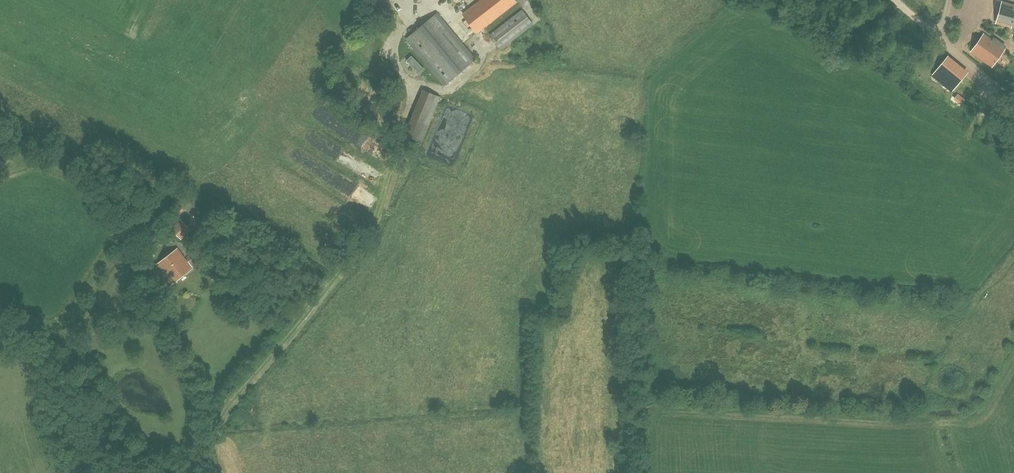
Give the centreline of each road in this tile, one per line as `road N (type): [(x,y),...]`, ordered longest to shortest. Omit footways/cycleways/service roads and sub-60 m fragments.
road 1 (track): [(167,221),(124,237),(55,329),(33,330),(0,309)]

